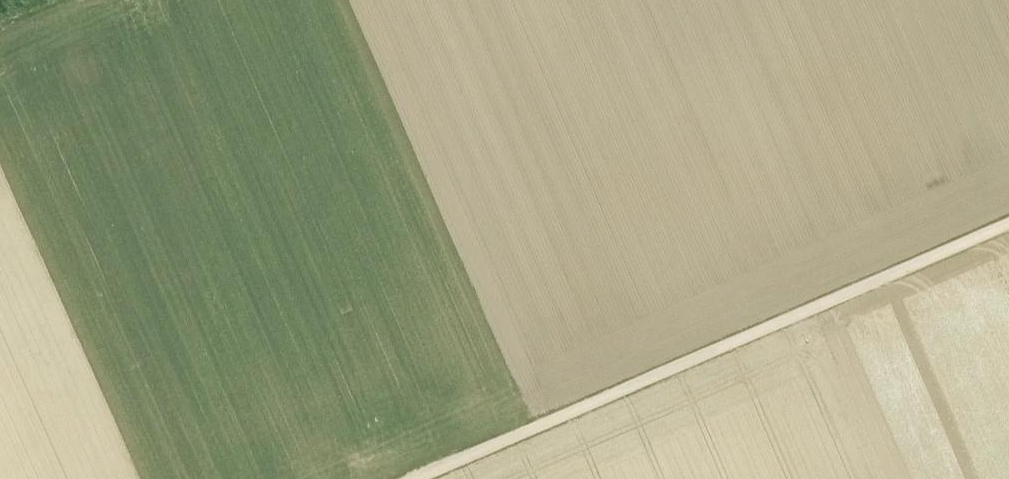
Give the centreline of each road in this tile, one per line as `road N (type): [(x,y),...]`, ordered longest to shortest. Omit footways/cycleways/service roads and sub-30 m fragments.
road 1 (track): [(414,478),(1008,221)]

